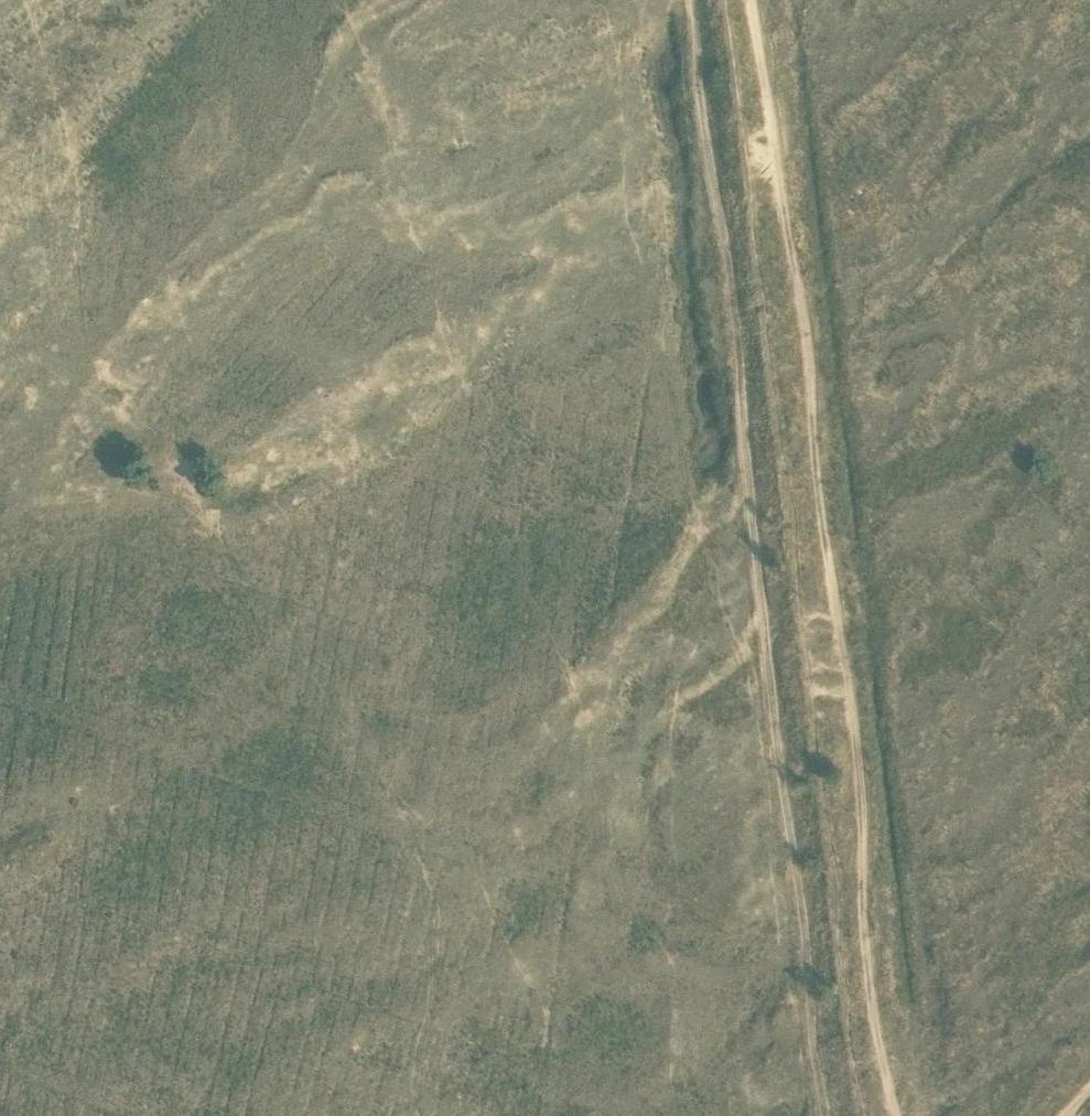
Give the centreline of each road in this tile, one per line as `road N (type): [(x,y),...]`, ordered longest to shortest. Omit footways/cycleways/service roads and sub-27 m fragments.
road 1 (track): [(752,0),(815,404),(849,692),(870,994),(899,1115)]
road 2 (track): [(694,0),(737,309),(786,808),(827,1115)]

